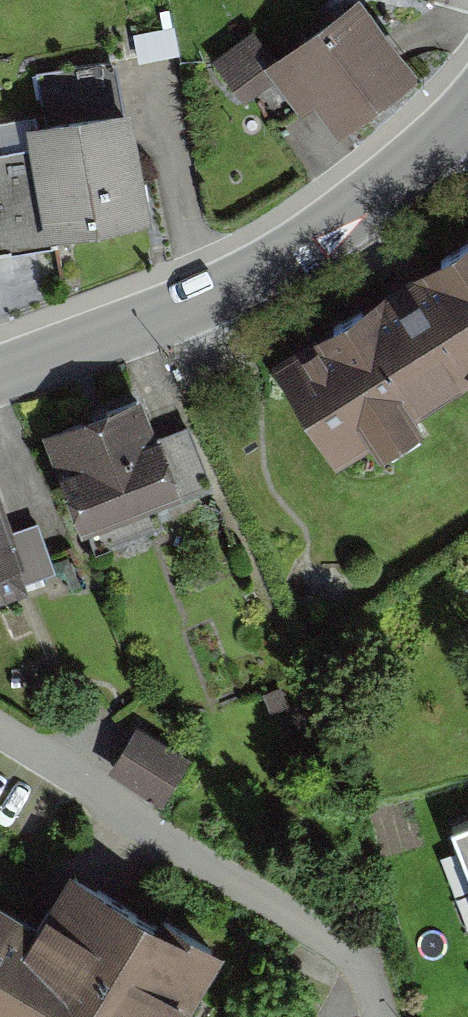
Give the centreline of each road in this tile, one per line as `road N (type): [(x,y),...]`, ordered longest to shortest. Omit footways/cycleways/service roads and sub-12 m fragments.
road 1 (residential): [(467,115),(373,217),(209,310),(0,382)]

